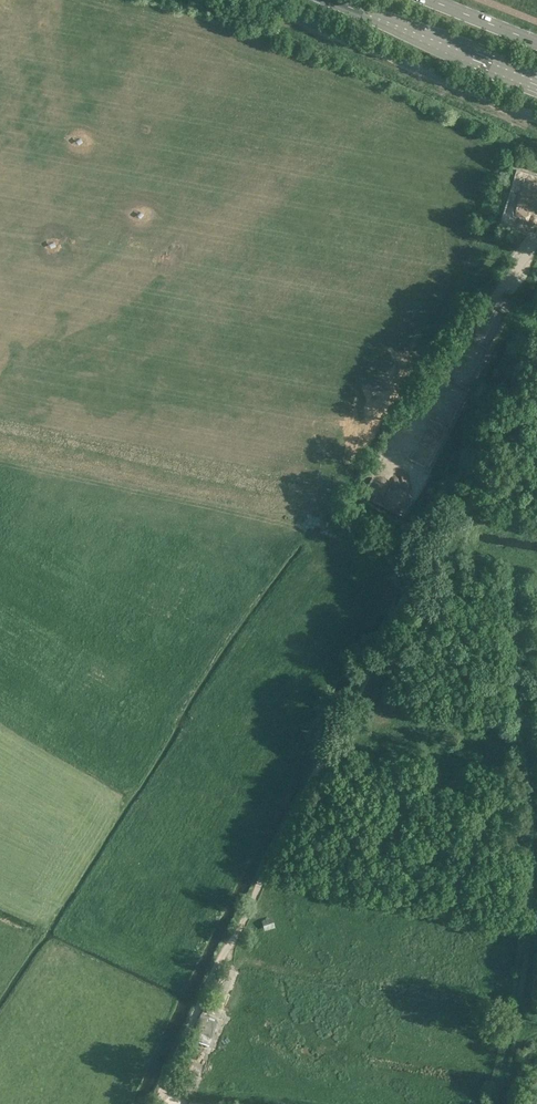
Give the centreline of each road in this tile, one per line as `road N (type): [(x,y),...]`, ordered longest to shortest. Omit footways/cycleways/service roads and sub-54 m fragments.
road 1 (track): [(155,1103),(385,637),(456,529),(536,364)]
road 2 (tertiary): [(536,118),(259,0)]
road 3 (secondary): [(331,0),(536,81)]

